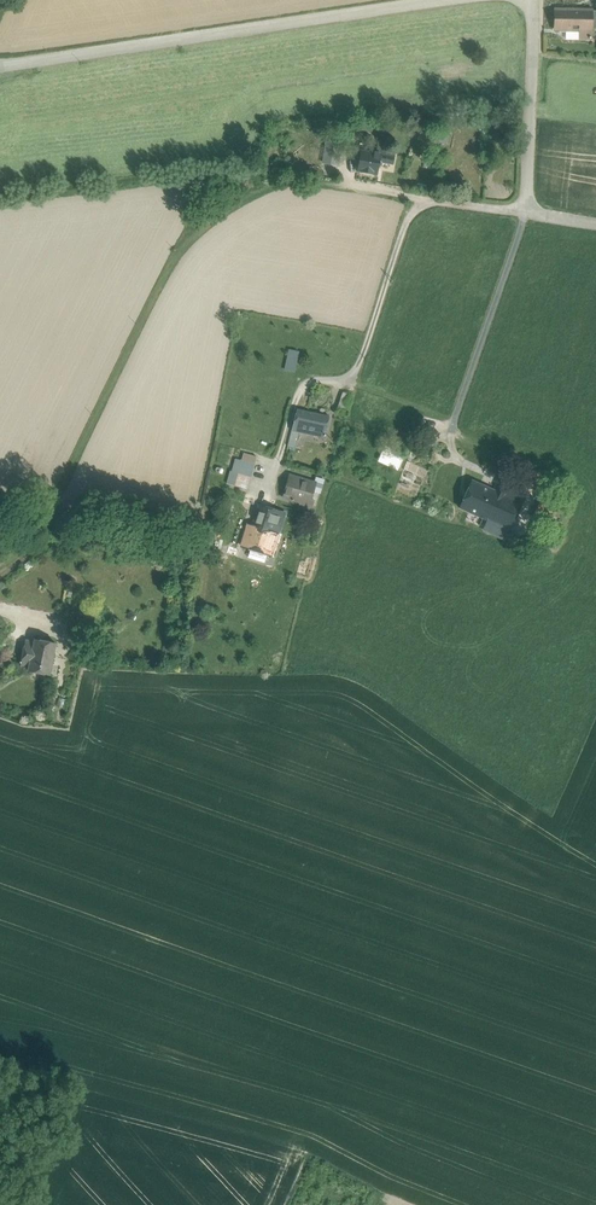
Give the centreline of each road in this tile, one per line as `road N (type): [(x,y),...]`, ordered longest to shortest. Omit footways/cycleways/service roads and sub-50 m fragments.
road 1 (track): [(281,454),(303,387),(344,379),(358,367),(413,212),(446,202),(526,213),(452,437)]
road 2 (unclassified): [(0,65),(441,0)]
road 3 (track): [(595,224),(526,213),(532,0)]

